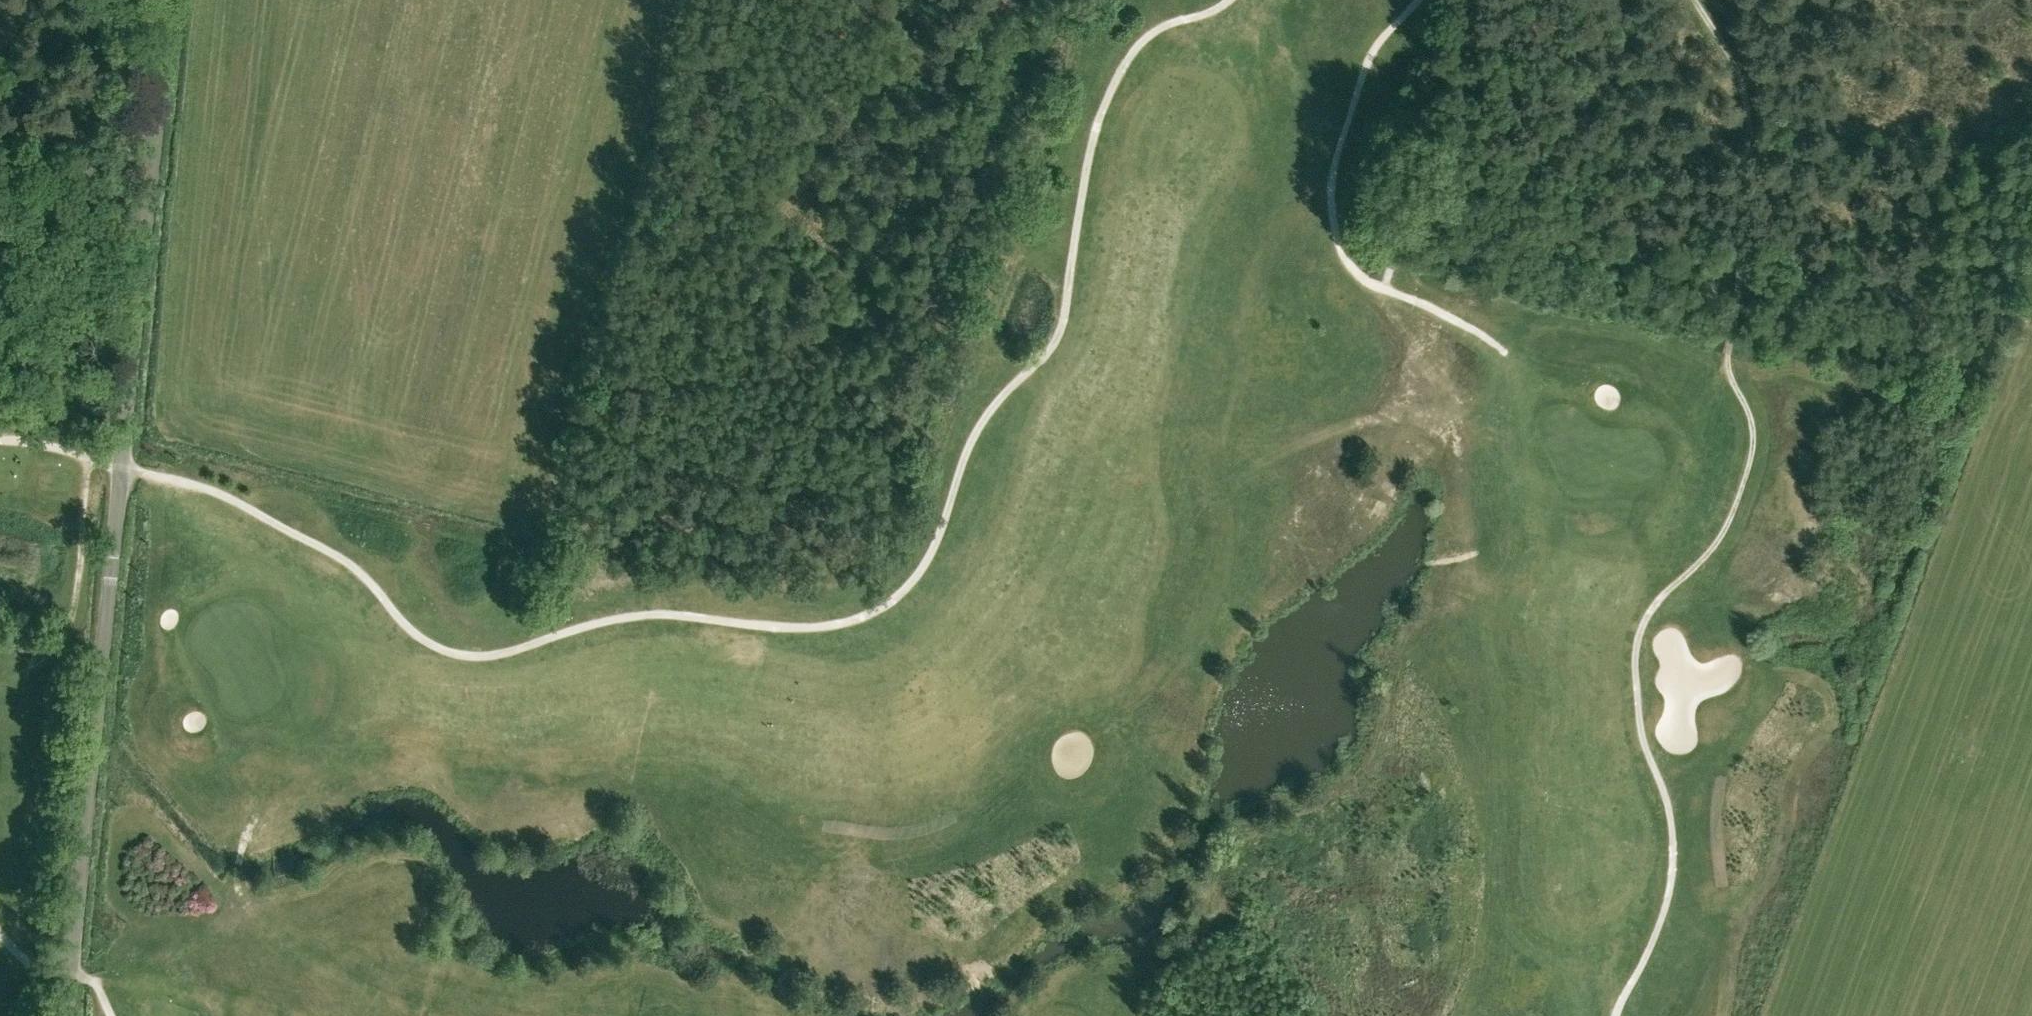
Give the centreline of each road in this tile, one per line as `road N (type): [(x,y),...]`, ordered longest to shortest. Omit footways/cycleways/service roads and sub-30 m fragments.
road 1 (unclassified): [(60,1015),(167,0)]

